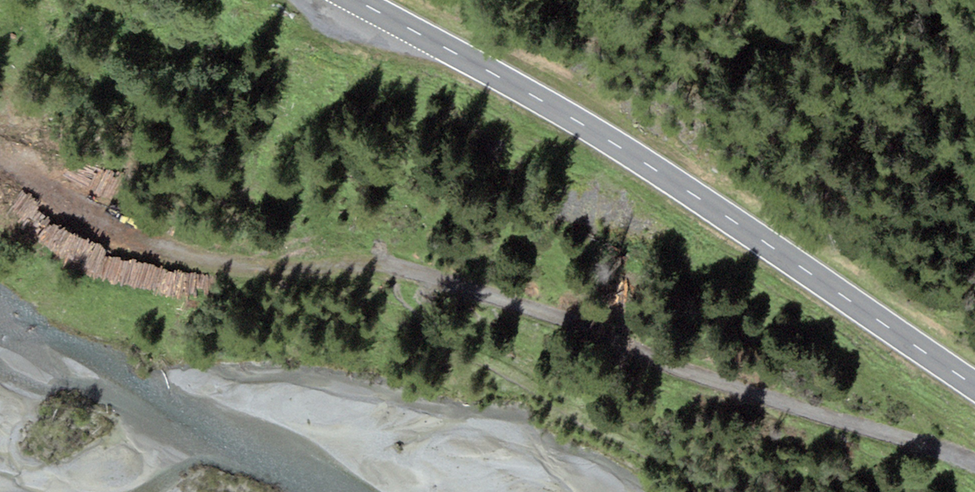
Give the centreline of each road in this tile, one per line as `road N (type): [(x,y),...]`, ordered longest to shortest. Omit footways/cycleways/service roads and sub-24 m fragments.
road 1 (track): [(0,156),(66,209),(155,243),(255,270),(408,267),(761,398),(974,462)]
road 2 (primary): [(974,384),(652,168),(352,0)]

